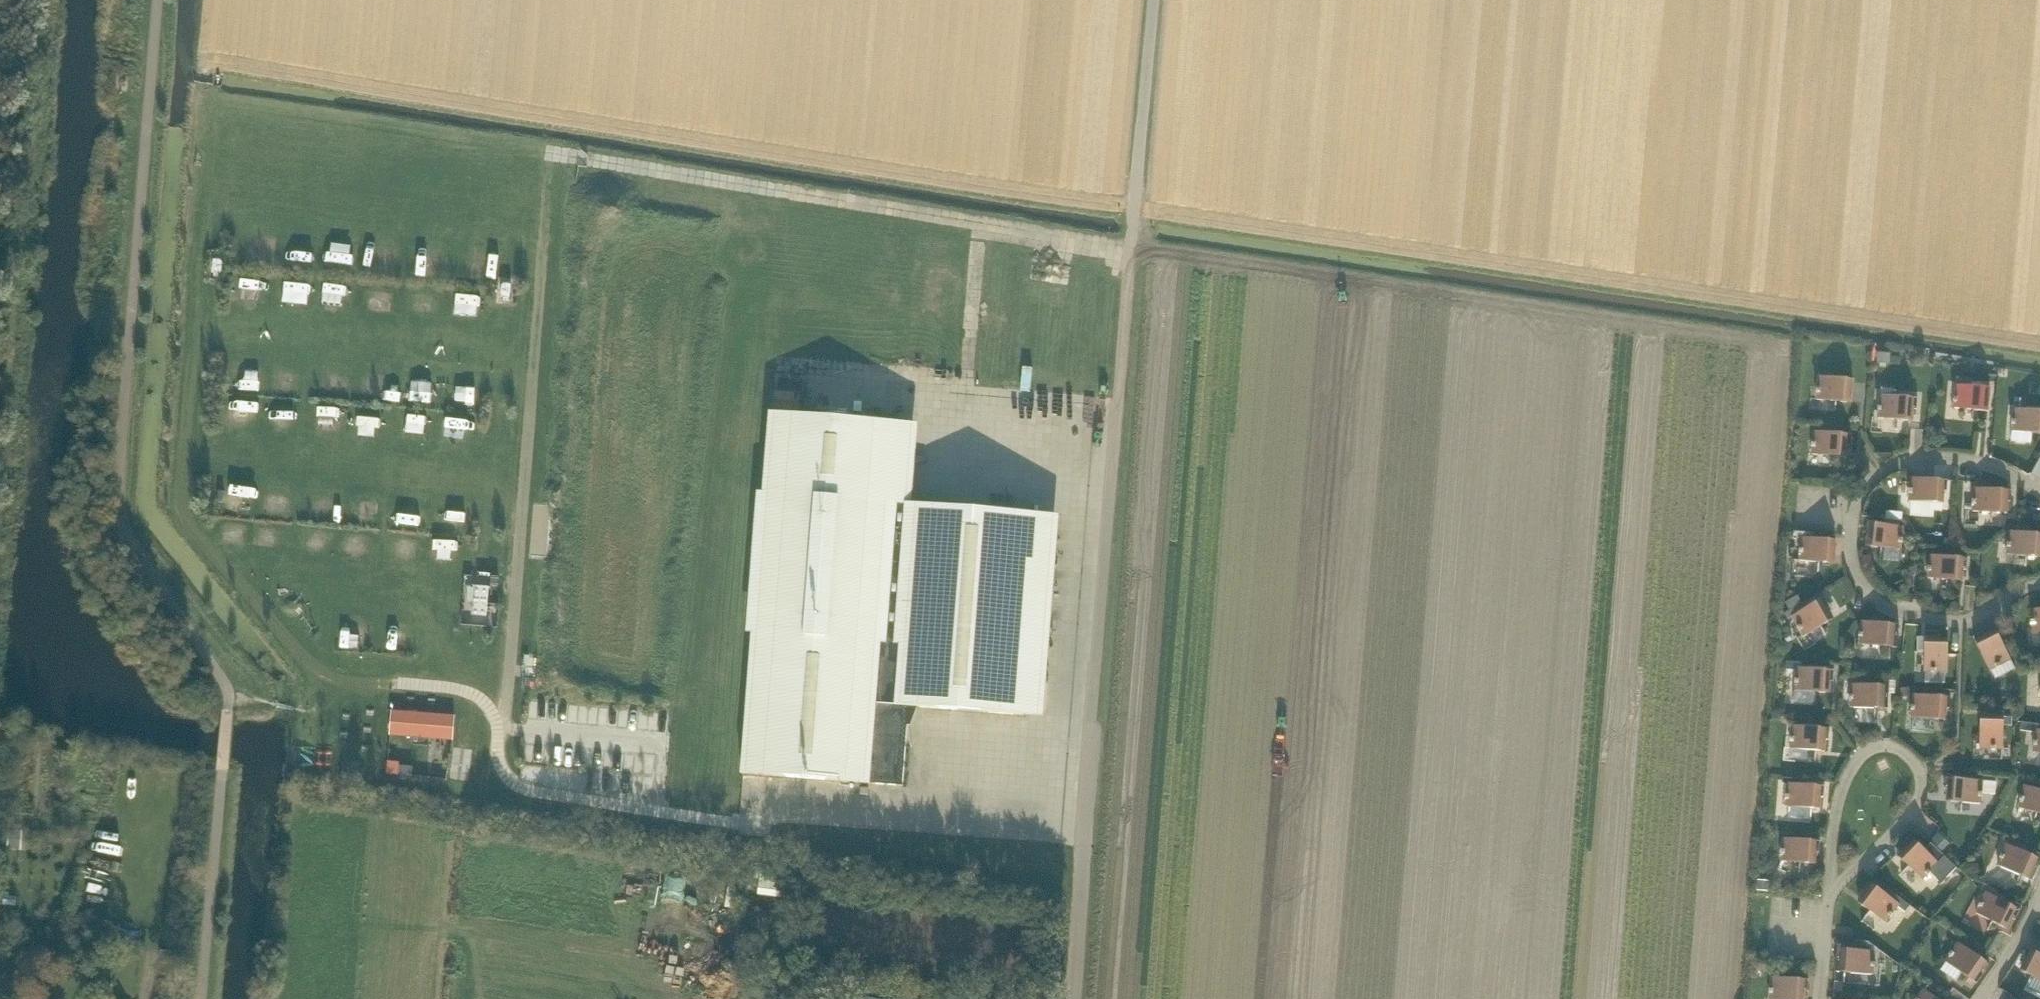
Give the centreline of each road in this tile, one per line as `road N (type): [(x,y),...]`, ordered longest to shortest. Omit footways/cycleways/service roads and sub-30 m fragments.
road 1 (track): [(398,684),(322,675),(188,520),(195,302)]
road 2 (unclassified): [(1072,998),(1092,724)]

